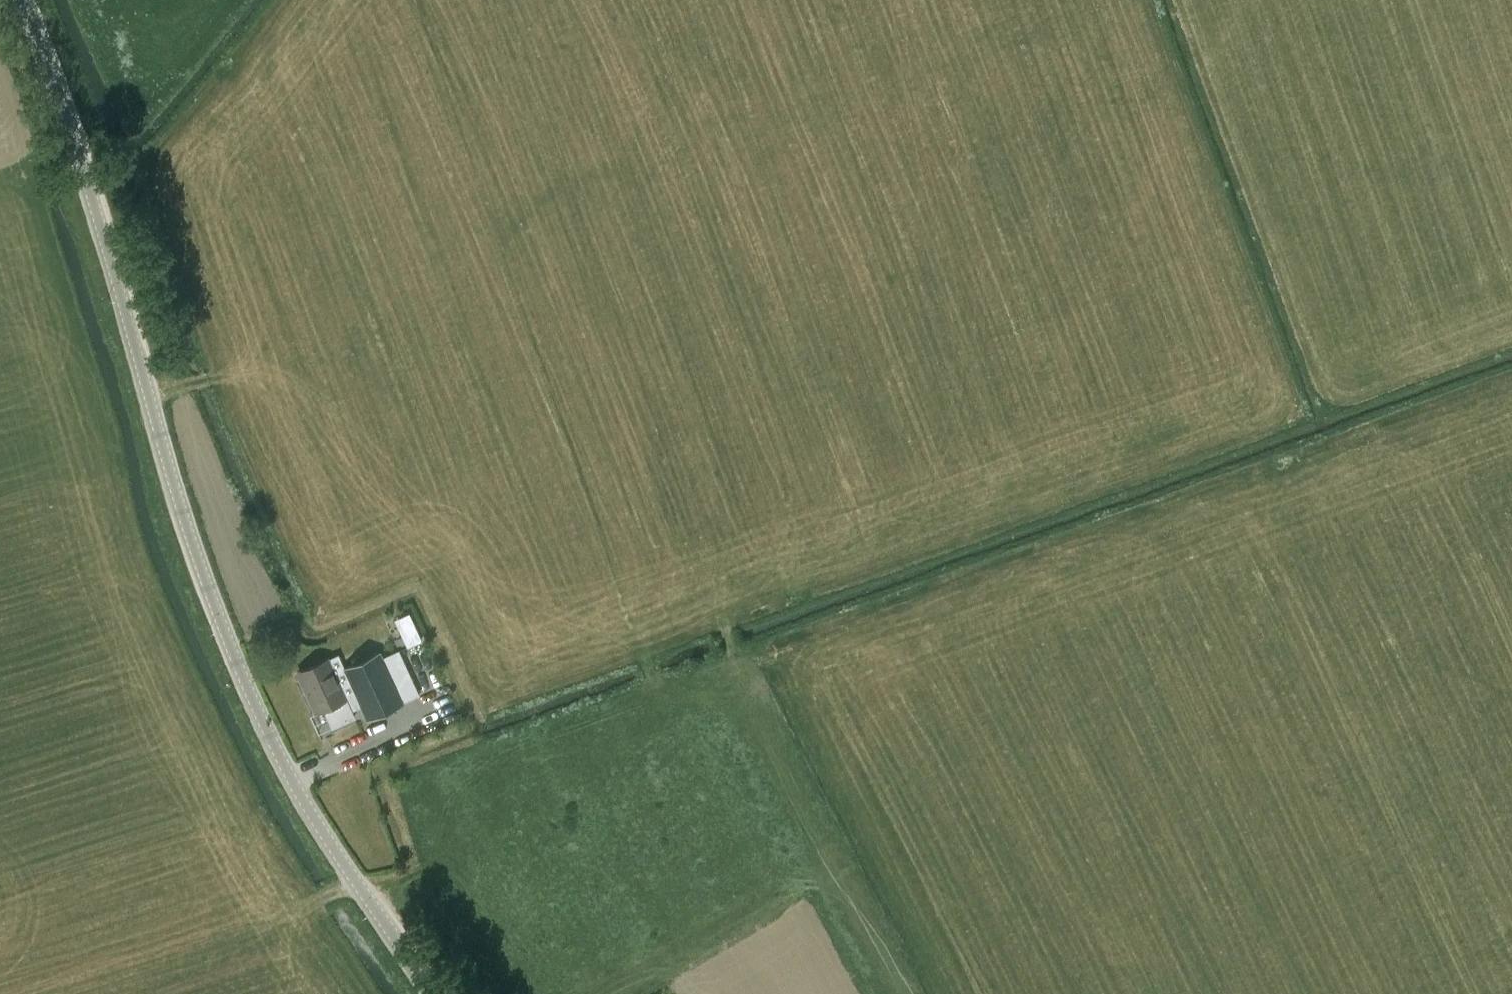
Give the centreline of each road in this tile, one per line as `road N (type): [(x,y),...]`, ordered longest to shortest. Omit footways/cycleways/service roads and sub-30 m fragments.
road 1 (tertiary): [(432,993),(305,804),(237,663),(175,491),(70,117),(26,0)]

